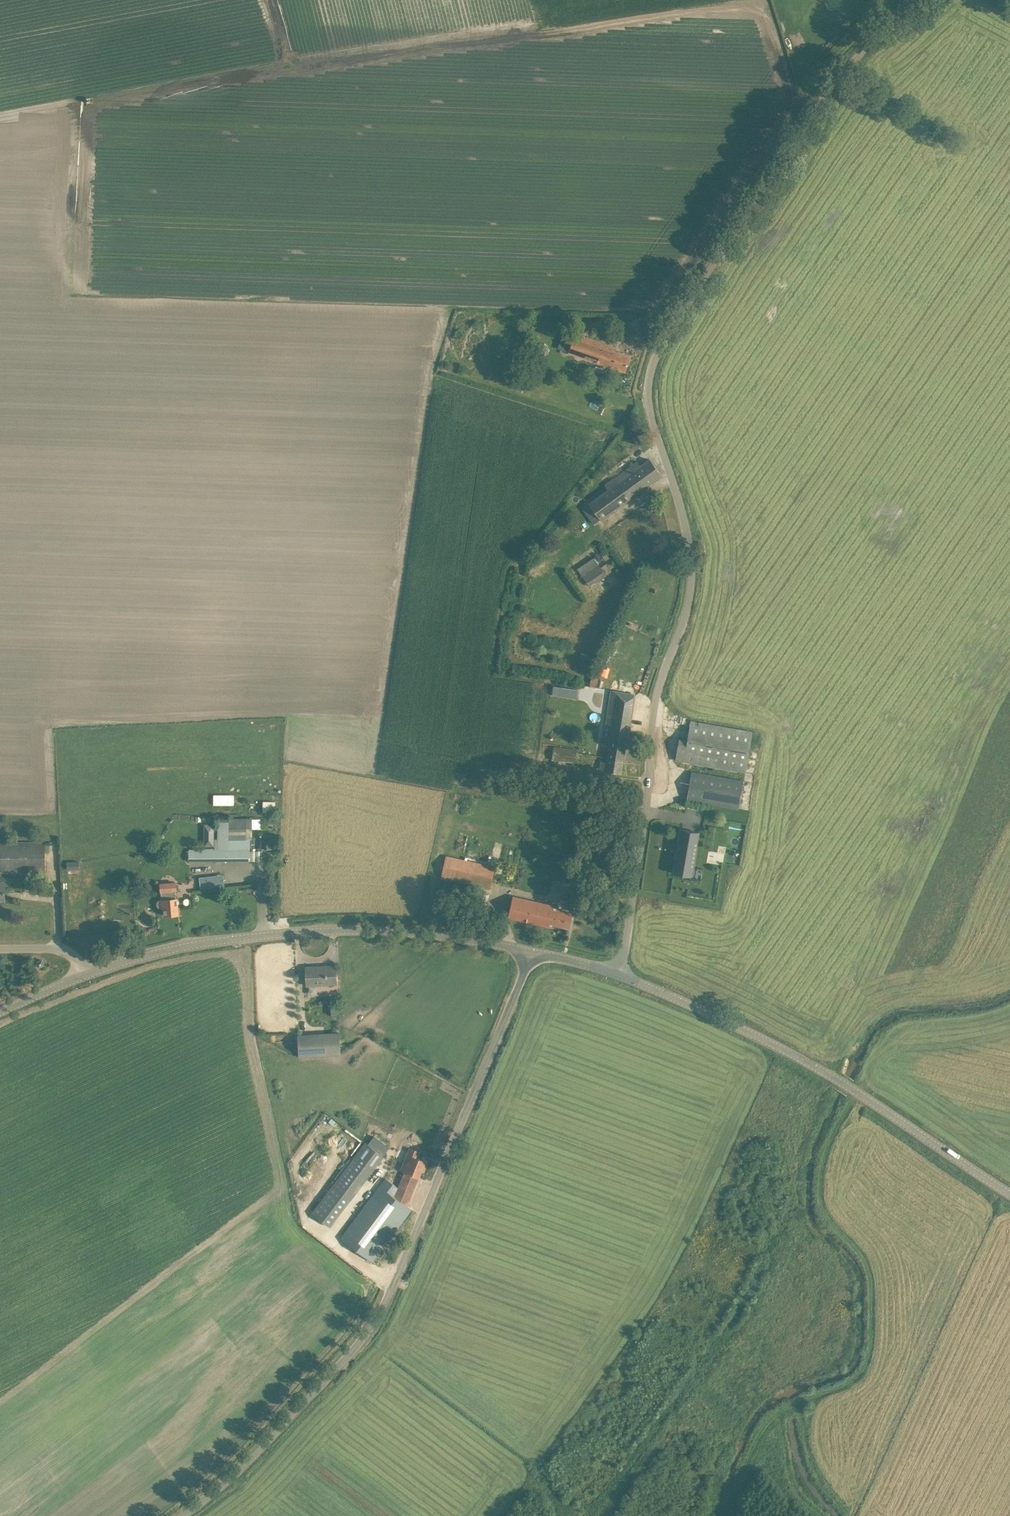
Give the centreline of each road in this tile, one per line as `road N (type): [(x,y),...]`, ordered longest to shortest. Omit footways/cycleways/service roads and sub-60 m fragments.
road 1 (unclassified): [(618,973),(649,796),(658,686),(692,581),(687,531),(649,406),(654,361),(813,115),(913,0)]
road 2 (unclassified): [(182,1515),(235,1474),(380,1313),(533,952)]
road 3 (track): [(732,1515),(767,1421),(850,1383),(869,1356),(870,1276),(865,1260),(826,1222),(819,1180),(822,1156),(856,1091)]
road 4 (tertiary): [(79,977),(161,951),(315,931),(416,933),(533,952)]
road 5 (tertiary): [(1009,1194),(811,1065),(618,973)]
road 6 (track): [(681,628),(972,717)]
road 7 (track): [(1009,1007),(888,1033),(851,1088)]

